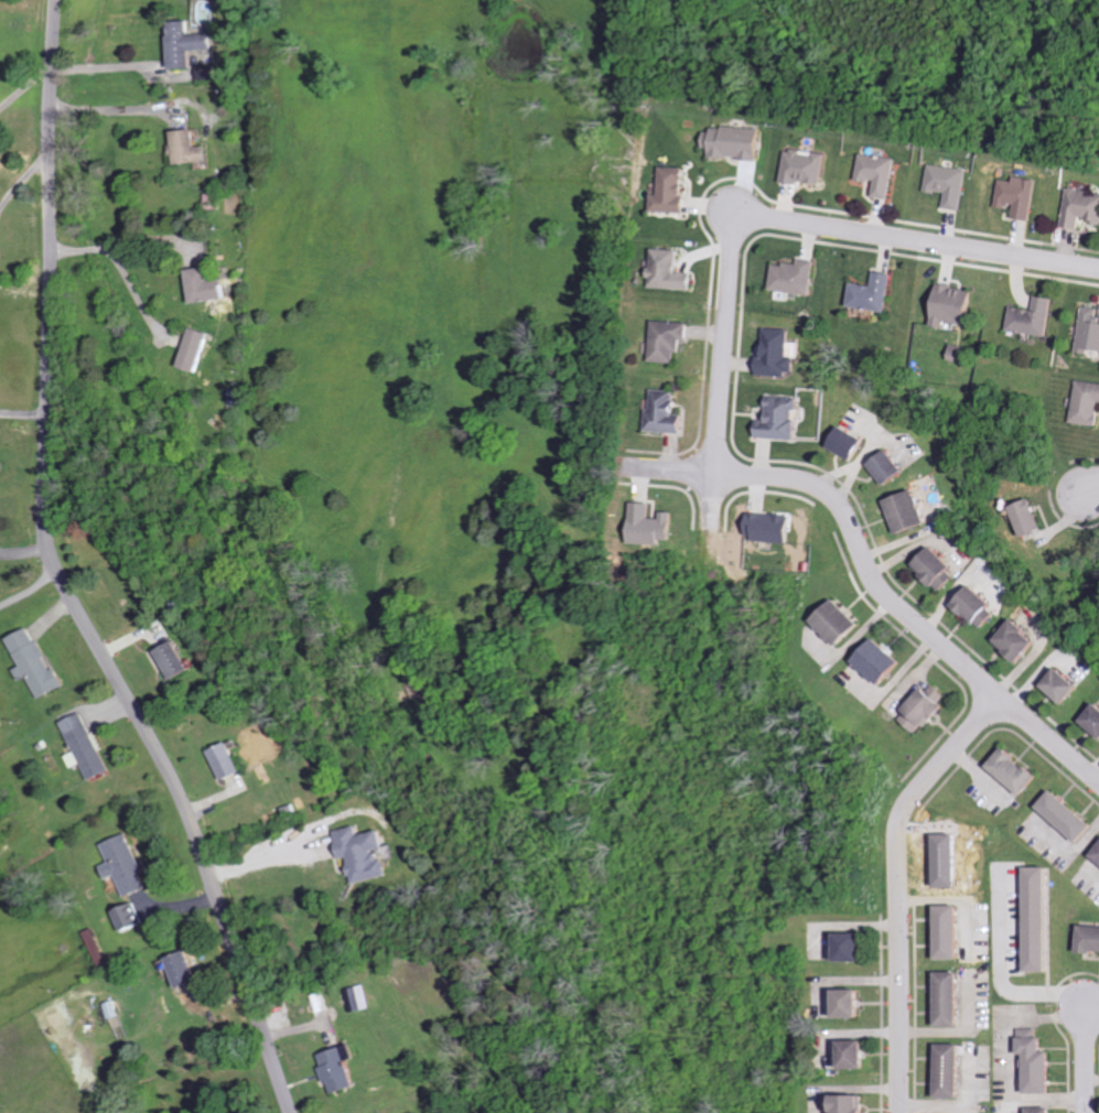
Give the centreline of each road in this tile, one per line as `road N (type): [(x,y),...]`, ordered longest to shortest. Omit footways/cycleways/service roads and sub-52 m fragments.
road 1 (residential): [(291,1112),(186,807),(50,539),(54,0)]
road 2 (residential): [(1098,787),(893,602),(831,494),(785,474),(624,465)]
road 3 (residential): [(999,696),(902,815),(900,1112)]
road 4 (residential): [(1098,269),(733,215)]
road 5 (residential): [(709,521),(733,215)]

